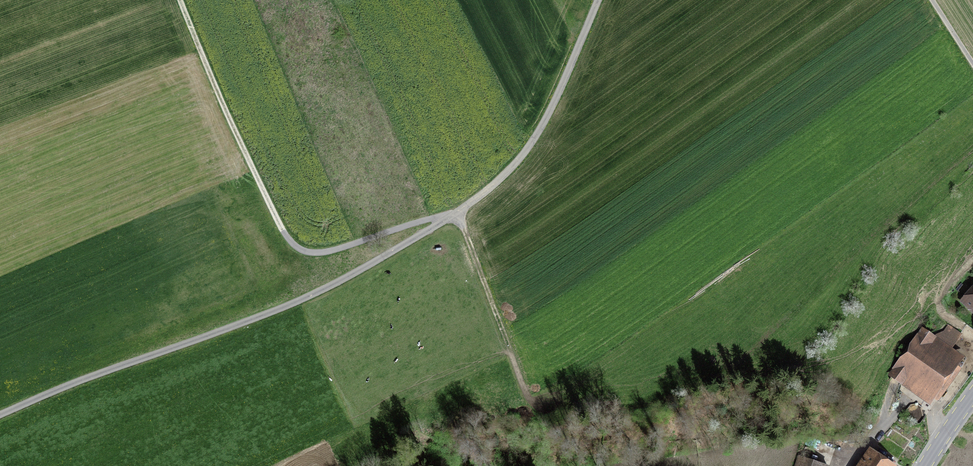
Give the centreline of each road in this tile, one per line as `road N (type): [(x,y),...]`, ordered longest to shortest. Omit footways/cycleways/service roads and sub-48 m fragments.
road 1 (unclassified): [(598,0),(531,144),(452,215),(288,305),(0,415)]
road 2 (track): [(452,215),(329,251),(294,245),(182,0)]
road 3 (track): [(456,213),(528,397)]

